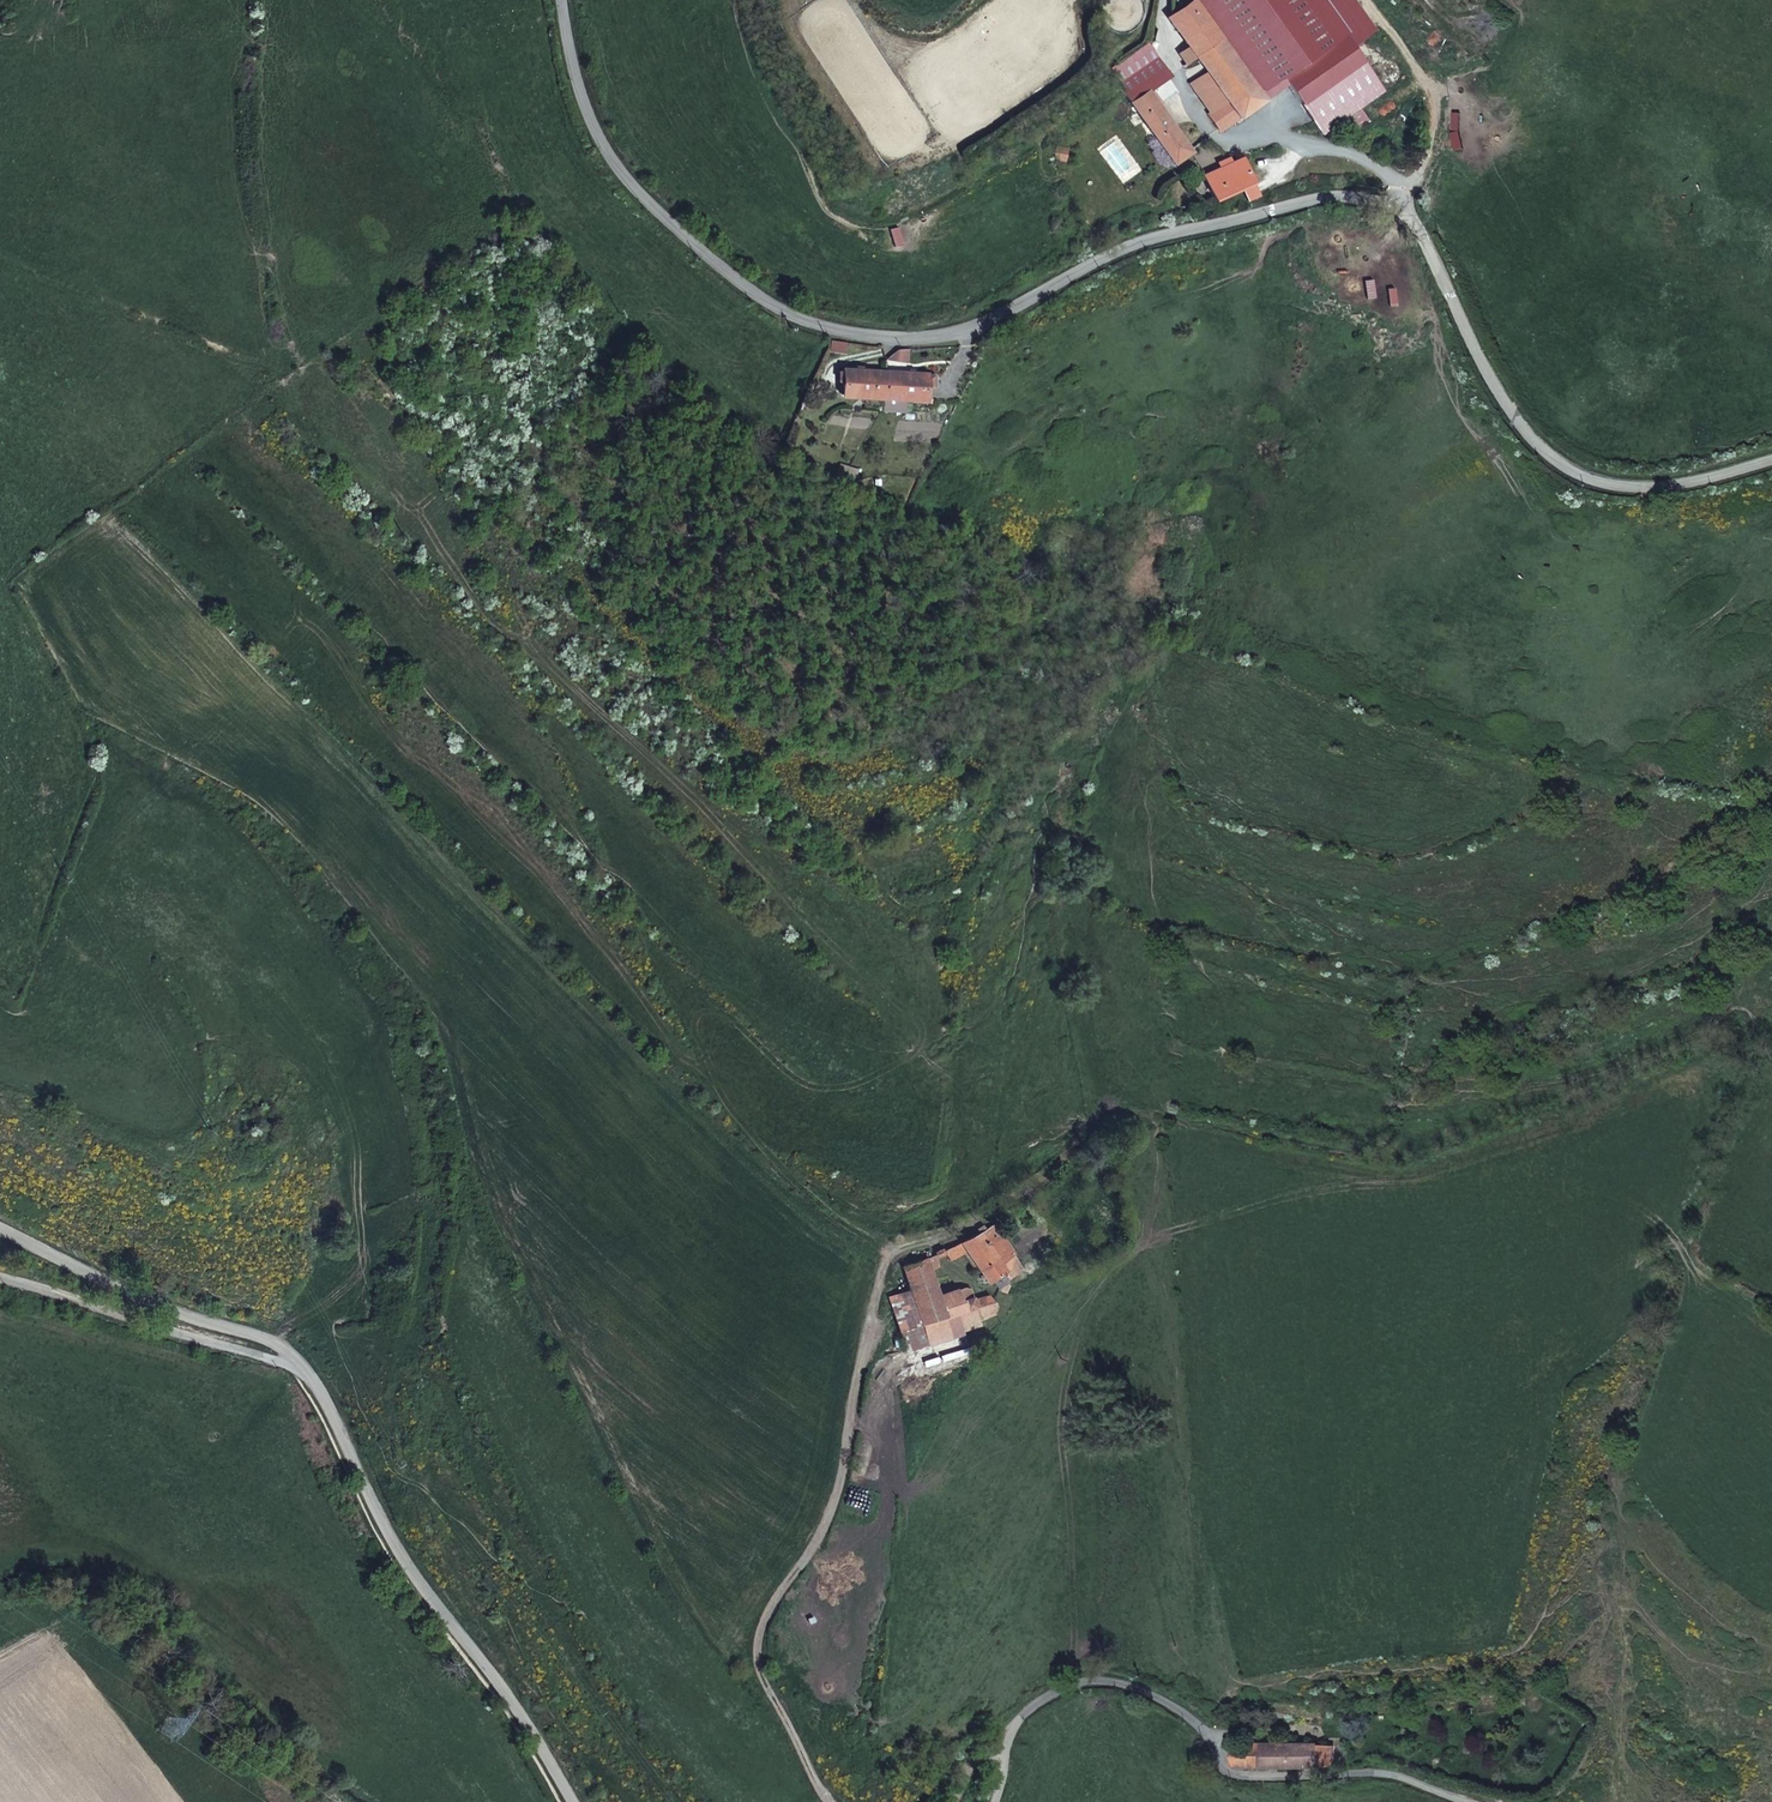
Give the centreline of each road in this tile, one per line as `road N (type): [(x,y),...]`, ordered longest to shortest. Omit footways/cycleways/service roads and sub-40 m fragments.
road 1 (unclassified): [(1771,462),(1677,489),(1630,487),(1545,453),(1508,403),(1416,215),(1392,201),(1340,196),(1194,230),(1124,252),(967,334),(911,344),(859,339),(789,316),(665,219),(605,152),(580,83),(565,0)]
road 2 (unclassified): [(1000,1801),(1016,1728),(1039,1705),(1092,1684),(1139,1691),(1174,1709),(1200,1726),(1229,1770),(1395,1775),(1469,1801)]
road 3 (tertiary): [(301,1364),(339,1423),(392,1542),(515,1703),(575,1801)]
road 4 (tertiary): [(0,1230),(185,1316),(259,1335),(301,1364)]
road 5 (unclassified): [(301,1364),(139,1323),(0,1276)]

